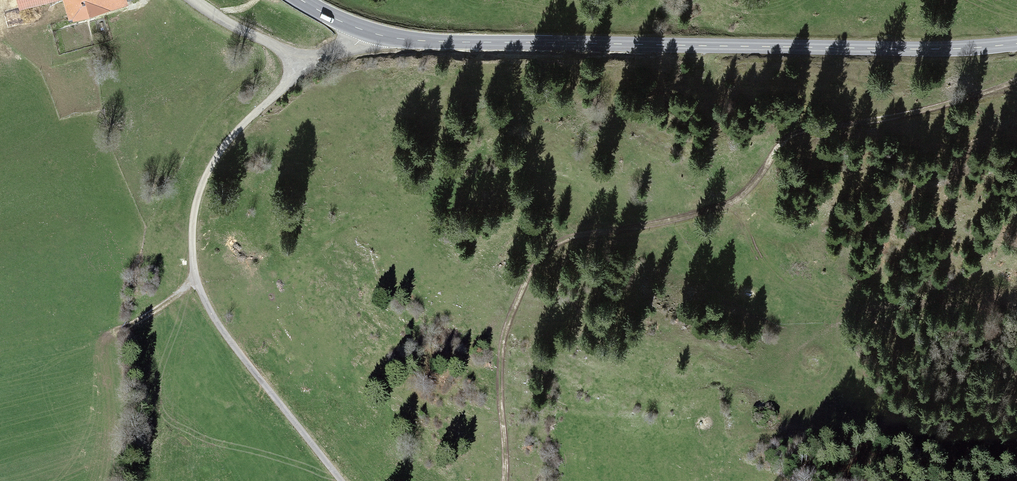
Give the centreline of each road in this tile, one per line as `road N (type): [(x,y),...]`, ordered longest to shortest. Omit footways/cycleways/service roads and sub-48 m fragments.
road 1 (track): [(1016,82),(793,137),(746,193),(721,207),(583,239),(536,260),(512,307),(495,393),(502,480)]
road 2 (secondary): [(1016,43),(781,47),(373,34)]
road 3 (track): [(341,480),(219,329),(196,283),(193,252),(196,204),(212,164),(282,91),(304,55)]
road 4 (unclassified): [(193,0),(304,55),(373,34)]

